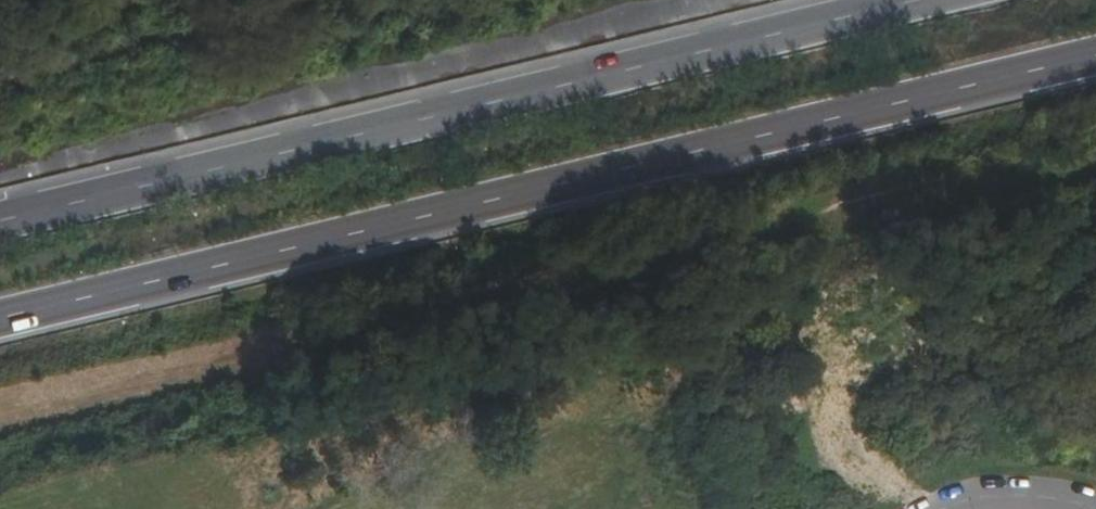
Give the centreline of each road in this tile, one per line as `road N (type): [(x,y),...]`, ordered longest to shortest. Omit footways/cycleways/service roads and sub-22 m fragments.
road 1 (trunk): [(0,320),(1095,54)]
road 2 (trunk): [(922,0),(0,221)]

